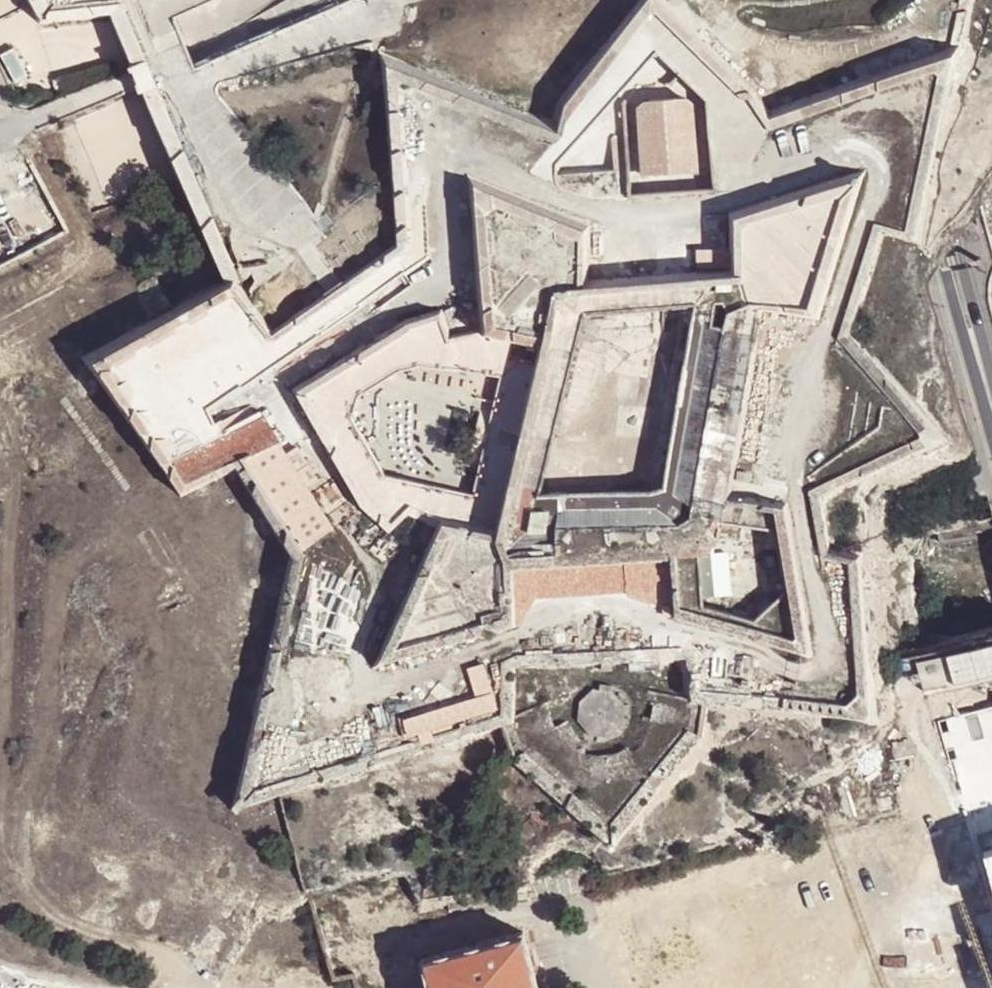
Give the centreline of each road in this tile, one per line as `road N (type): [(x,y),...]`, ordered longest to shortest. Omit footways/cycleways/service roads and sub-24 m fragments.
road 1 (secondary): [(991,428),(870,0)]
road 2 (track): [(34,892),(24,834),(60,593),(82,556),(106,540),(153,544)]
road 3 (track): [(0,771),(11,382)]
road 4 (trunk): [(991,364),(895,0)]
road 5 (track): [(158,987),(157,956),(49,907),(8,866),(0,841)]

